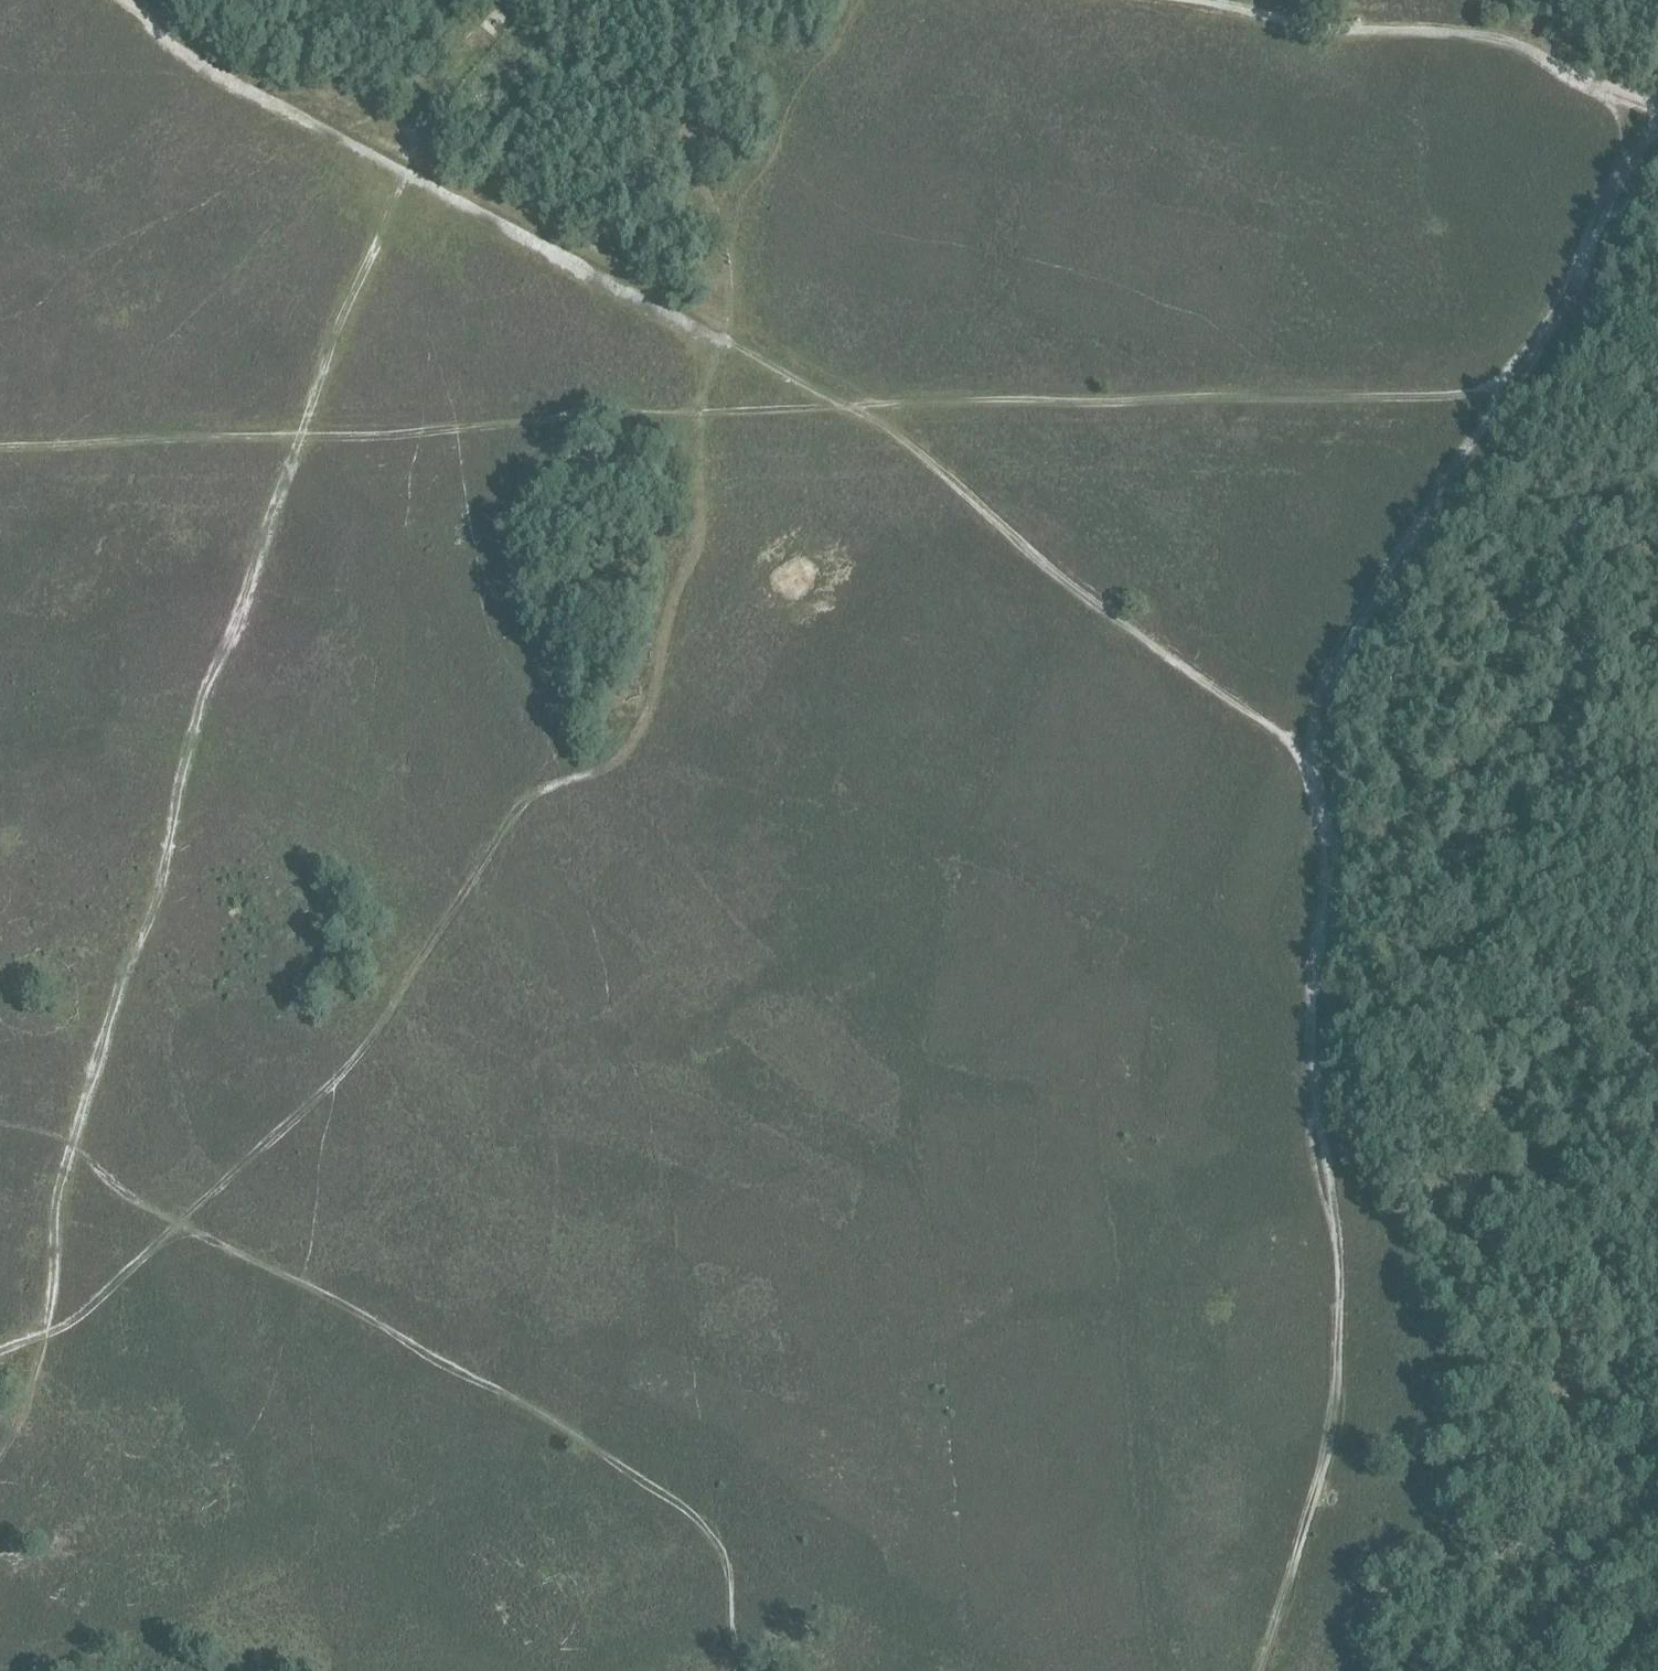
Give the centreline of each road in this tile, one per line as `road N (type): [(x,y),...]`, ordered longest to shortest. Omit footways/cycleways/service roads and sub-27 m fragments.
road 1 (track): [(1657,97),(1629,91),(1525,37),(1456,23),(1346,21),(1213,0)]

